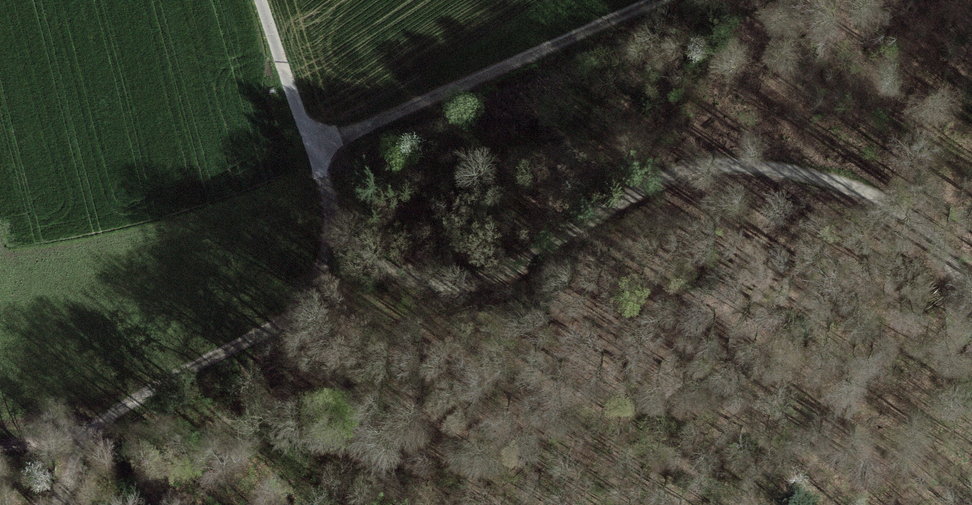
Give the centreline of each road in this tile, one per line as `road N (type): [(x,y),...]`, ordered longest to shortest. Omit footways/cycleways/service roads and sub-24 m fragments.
road 1 (track): [(971,295),(939,237),(907,213),(783,169),(706,166),(675,175),(505,271),(428,285),(387,273),(324,209)]
road 2 (track): [(311,135),(547,51),(662,0)]
road 3 (track): [(324,209),(325,248),(304,302),(270,331),(87,435)]
road 4 (track): [(304,302),(347,407),(403,504)]
road 5 (track): [(263,0),(311,135)]

